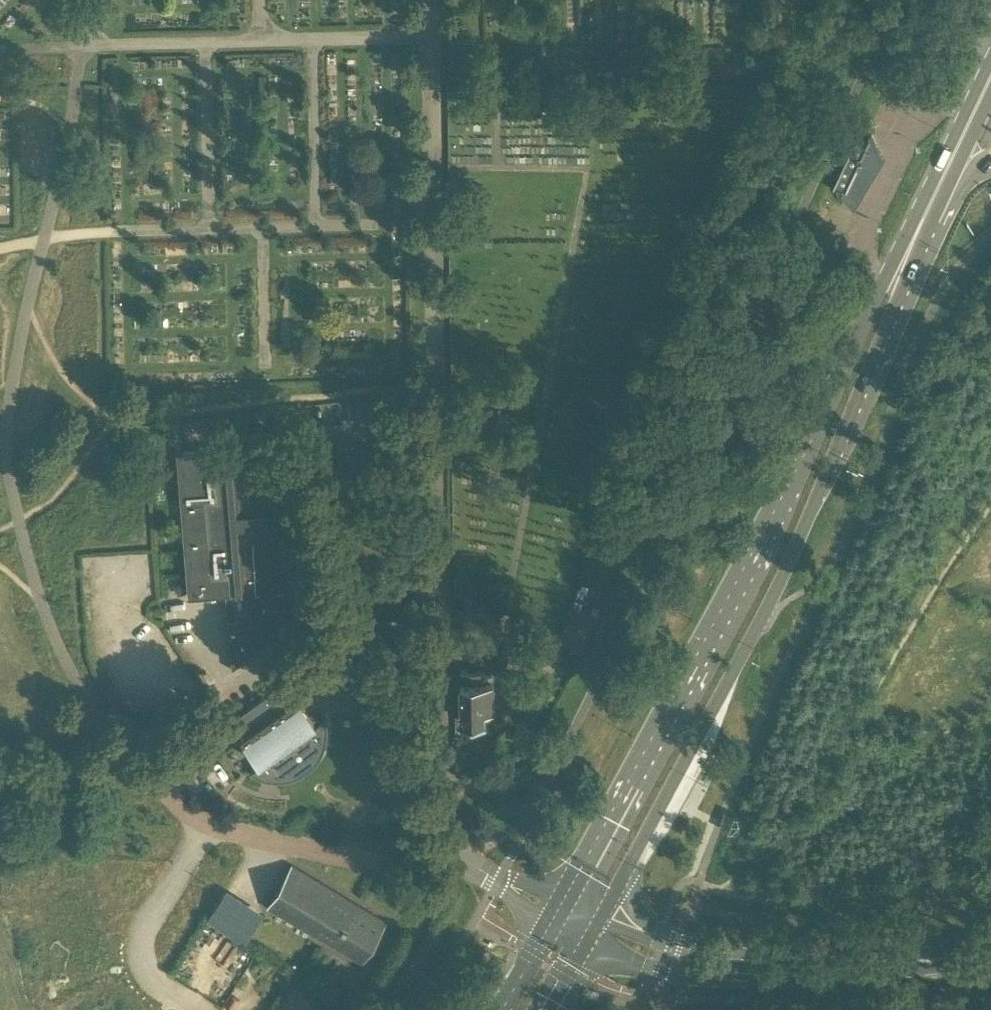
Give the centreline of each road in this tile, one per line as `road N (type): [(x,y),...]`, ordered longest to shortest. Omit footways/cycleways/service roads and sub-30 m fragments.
road 1 (primary): [(944,173),(877,292),(798,467),(557,910)]
road 2 (primary): [(601,930),(797,563),(944,173)]
road 3 (unclassified): [(0,770),(54,729),(99,720),(120,752),(211,826),(406,869),(456,854)]
road 4 (residential): [(990,952),(702,966),(601,930)]

